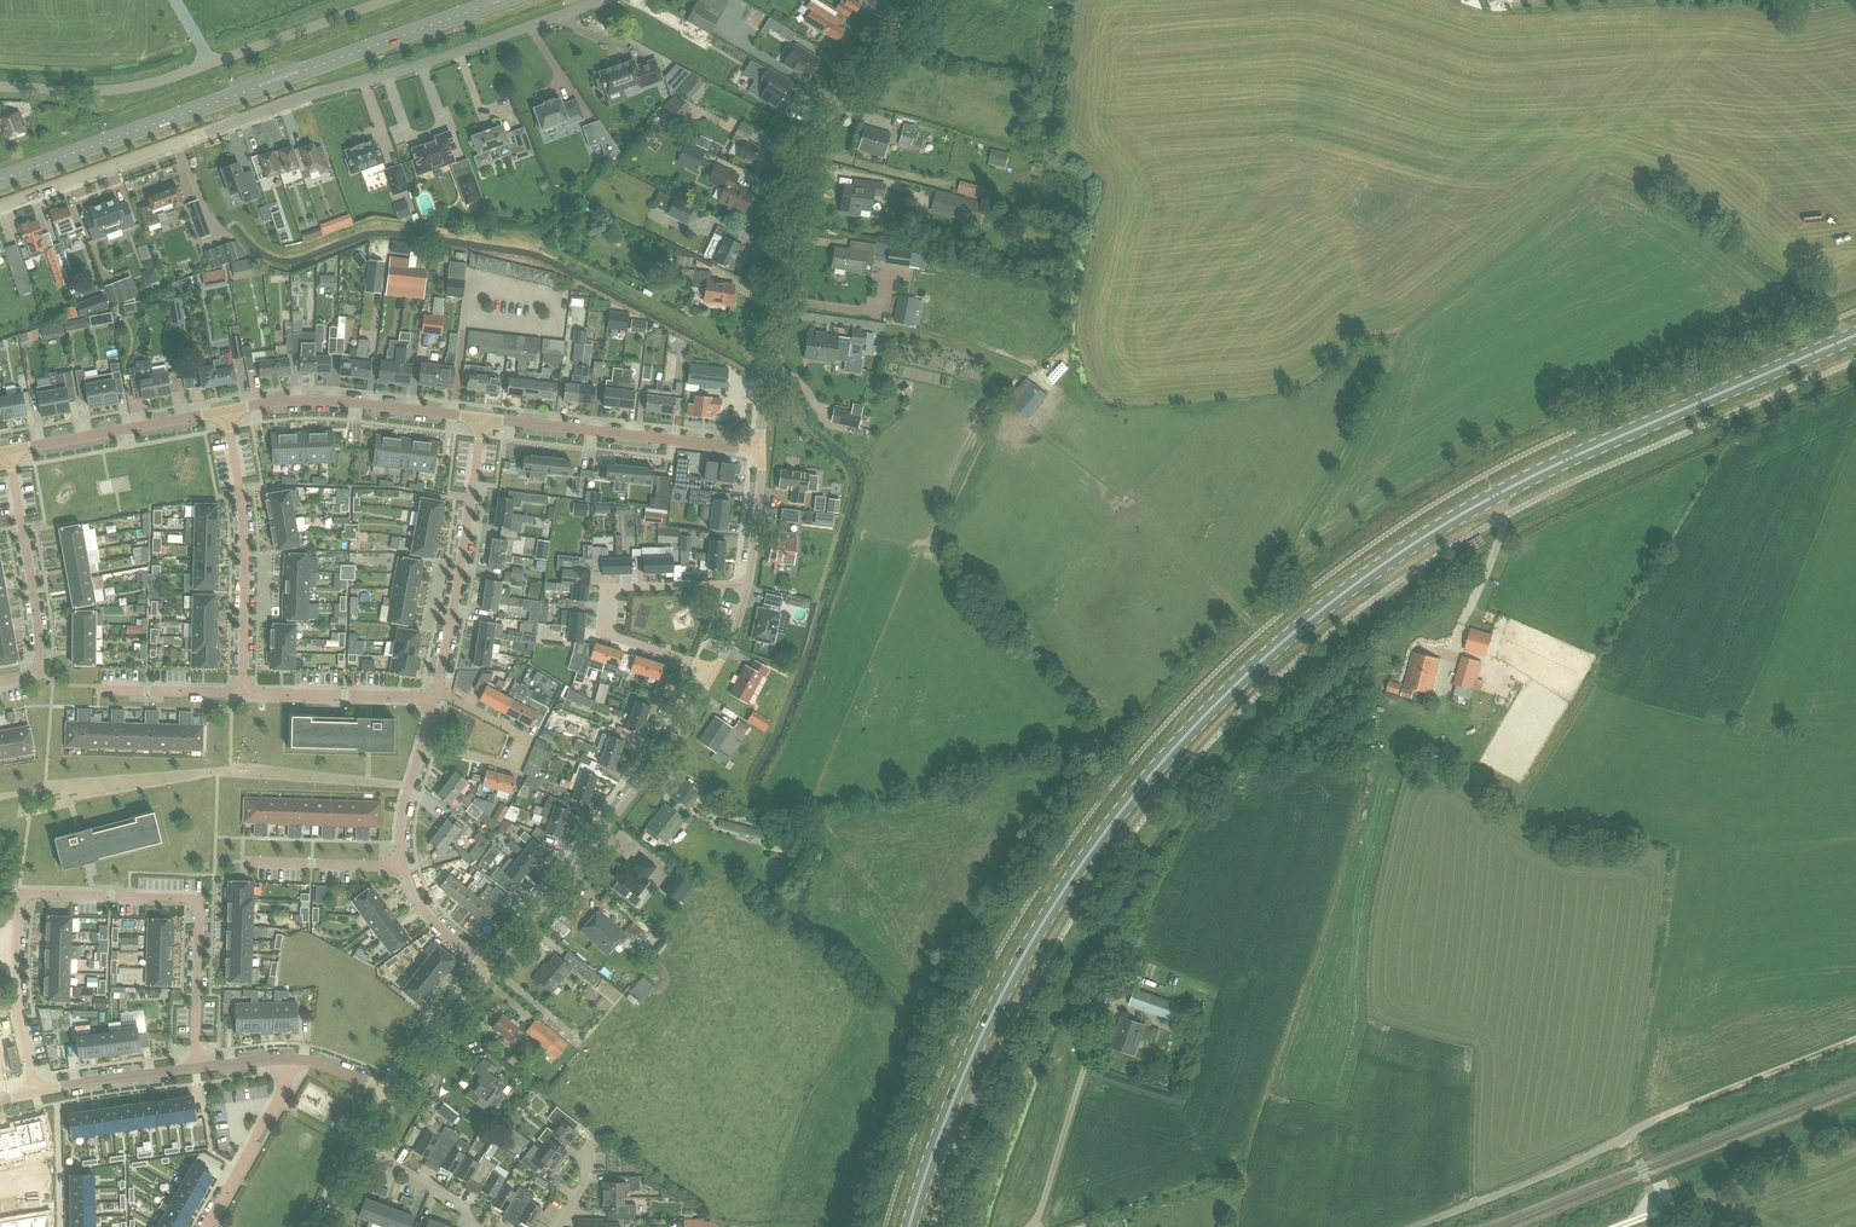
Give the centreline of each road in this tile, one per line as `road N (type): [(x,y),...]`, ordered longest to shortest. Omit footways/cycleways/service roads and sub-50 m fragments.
road 1 (primary): [(910,1226),(977,1046),(1056,901),(1141,787),(1261,661),(1381,565),(1466,511),(1855,336)]
road 2 (residential): [(604,0),(0,206)]
road 3 (residential): [(35,1093),(14,972),(26,889),(200,898),(197,1070)]
road 4 (tertiary): [(0,176),(485,0)]
road 5 (residential): [(763,449),(799,148),(809,127),(925,0)]
road 6 (unclassified): [(0,89),(137,89),(389,0)]
road 7 (residential): [(490,970),(638,789),(714,672)]
road 8 (residential): [(714,672),(611,634),(609,599),(622,588),(746,585)]
road 9 (residential): [(763,449),(479,418)]
road 10 (residential): [(437,694),(479,418)]
road 11 (residential): [(0,682),(41,672),(9,450)]
road 12 (unclassified): [(1414,1226),(1573,1164),(1652,1121)]
road 13 (residential): [(479,418),(305,399),(224,410)]
road 14 (residential): [(224,410),(9,450)]
road 15 (track): [(1652,1121),(1855,1040)]
road 16 (residential): [(424,742),(512,762),(522,743),(519,734),(437,694)]
road 17 (residential): [(241,491),(244,694)]
road 18 (residential): [(244,694),(435,701)]
road 19 (residential): [(208,1226),(284,1094),(287,1058)]
road 20 (residential): [(197,1070),(35,1093)]
road 21 (residential): [(389,1096),(490,970)]
road 22 (residential): [(404,866),(248,863)]
road 23 (residential): [(477,1226),(462,1204),(360,1144)]
road 24 (residential): [(244,694),(100,690)]
road 25 (residential): [(490,970),(428,916),(404,866)]
road 26 (residential): [(746,585),(763,449)]
road 27 (residential): [(404,866),(404,808),(424,742)]

